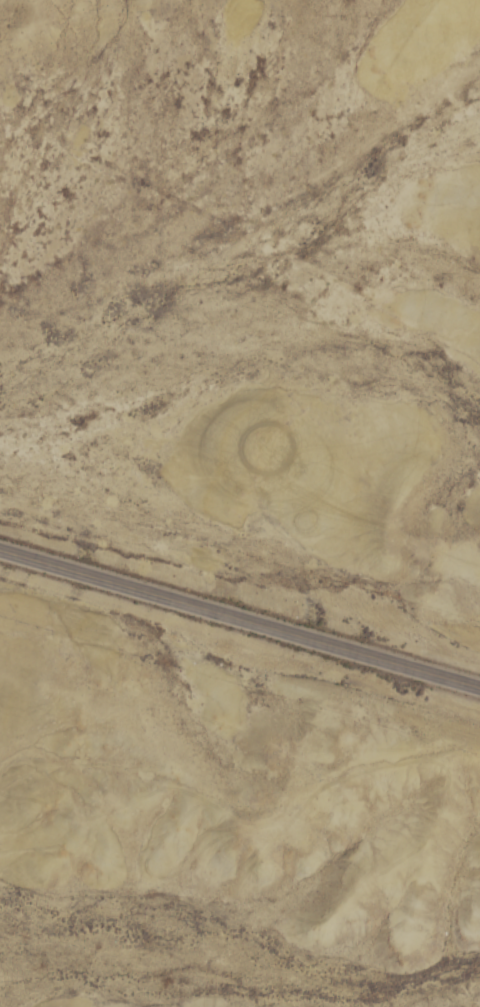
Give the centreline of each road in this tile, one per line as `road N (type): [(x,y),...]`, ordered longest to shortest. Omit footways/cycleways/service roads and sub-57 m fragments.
road 1 (primary): [(0,552),(479,688)]

